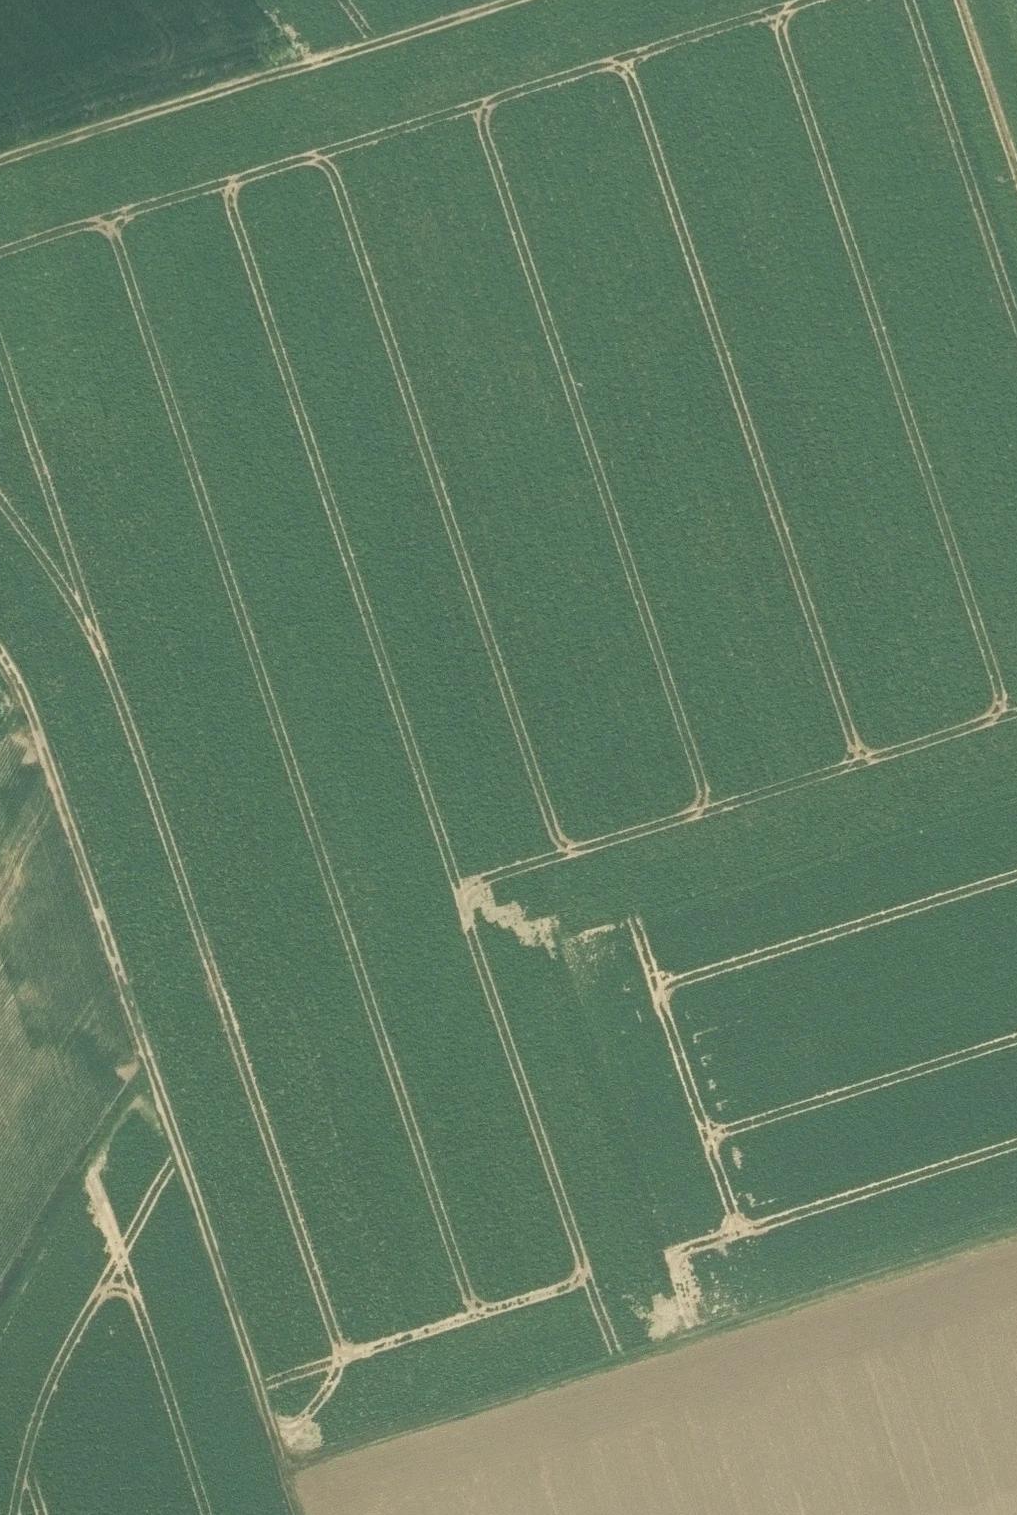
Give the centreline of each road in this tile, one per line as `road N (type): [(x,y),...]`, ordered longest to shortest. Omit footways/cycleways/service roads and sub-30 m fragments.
road 1 (track): [(298,1514),(27,703),(0,667)]
road 2 (track): [(281,1464),(1016,1233)]
road 3 (track): [(524,0),(0,163)]

